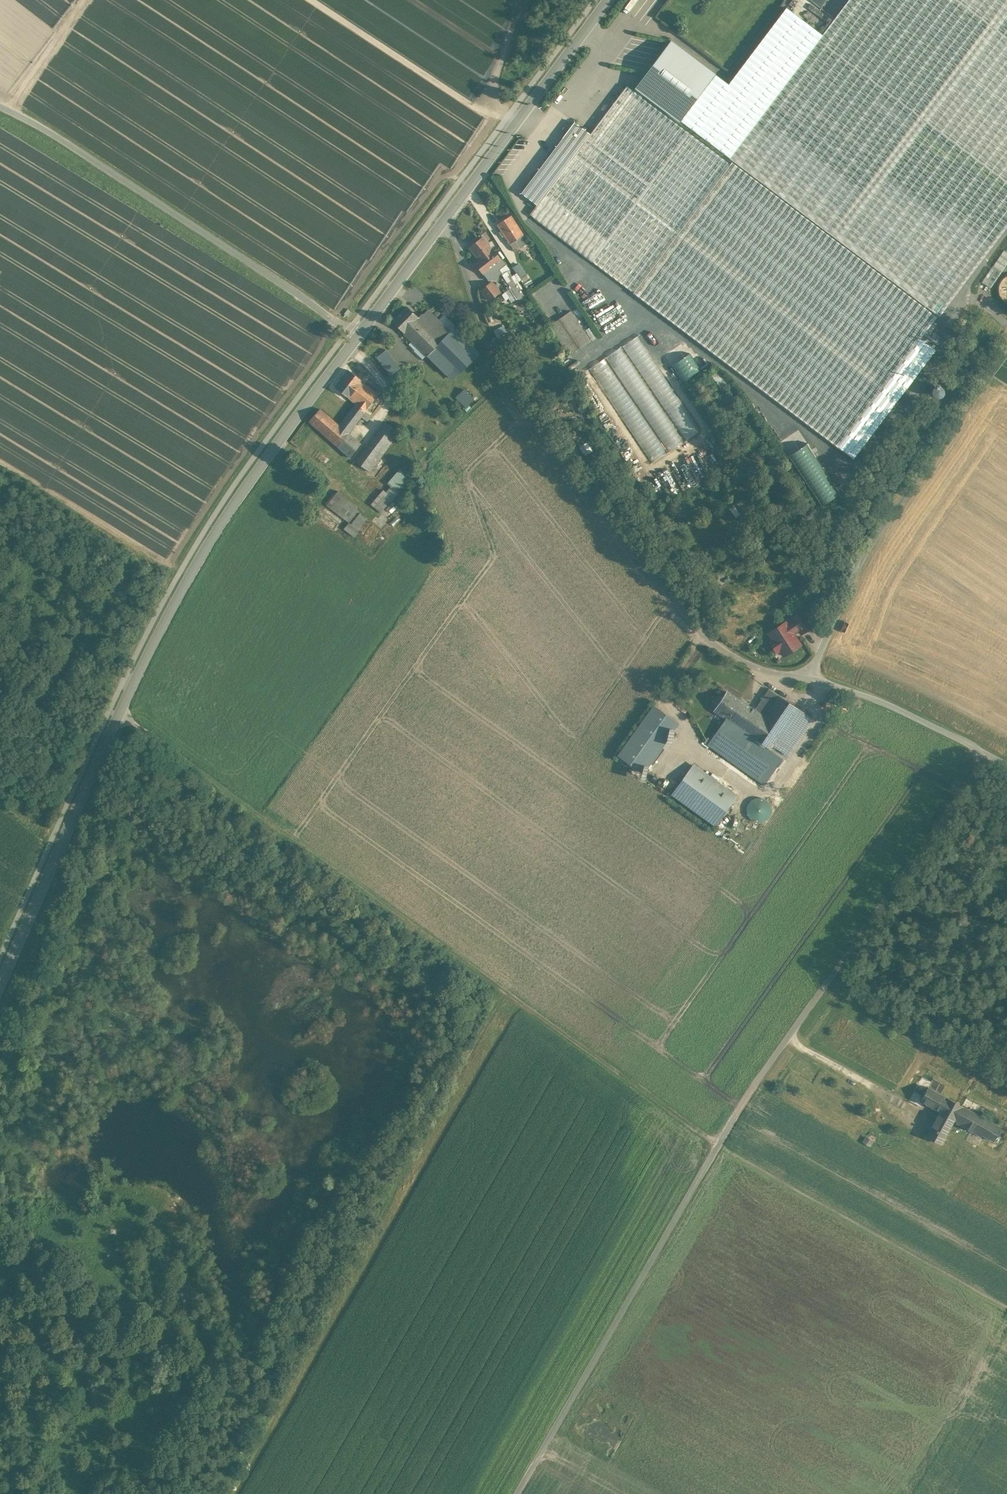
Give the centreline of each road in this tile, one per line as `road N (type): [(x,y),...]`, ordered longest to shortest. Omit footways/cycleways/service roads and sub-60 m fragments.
road 1 (unclassified): [(522,1493),(724,1145),(988,755)]
road 2 (tertiary): [(358,337),(220,530),(169,621),(116,720),(0,987)]
road 3 (unclassified): [(441,223),(453,232),(511,386),(619,534),(724,653),(806,677)]
road 4 (unclassified): [(0,109),(114,175),(358,337)]
road 5 (unclassified): [(1006,343),(862,555),(806,677)]
road 6 (tertiary): [(608,0),(441,223)]
road 7 (unclassified): [(806,677),(884,702),(988,755)]
road 8 (tertiary): [(441,223),(358,337)]
road 9 (track): [(898,1102),(800,1026)]

